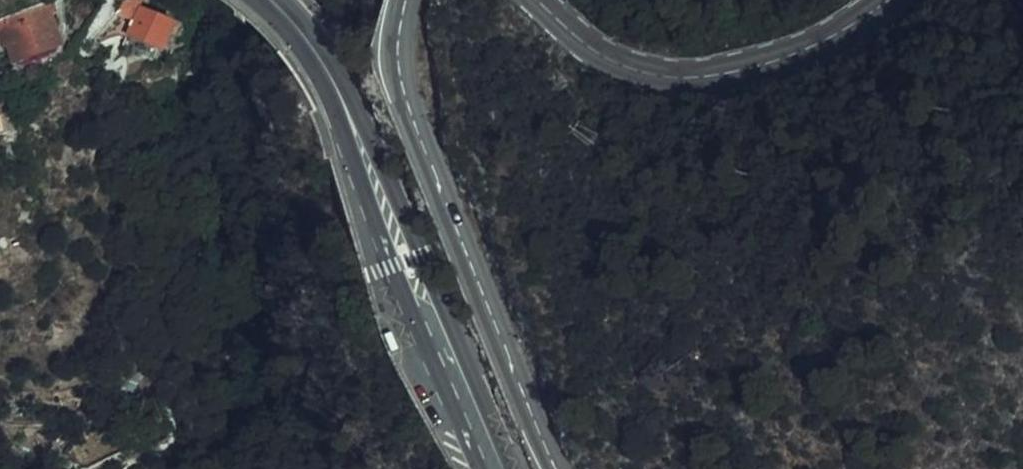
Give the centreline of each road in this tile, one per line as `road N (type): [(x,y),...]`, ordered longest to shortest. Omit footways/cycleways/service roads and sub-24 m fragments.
road 1 (secondary): [(280,0),(344,103),(491,468)]
road 2 (tertiary): [(407,0),(403,81),(556,468)]
road 3 (tertiary): [(888,0),(761,67),(683,78),(604,58),(538,0)]

